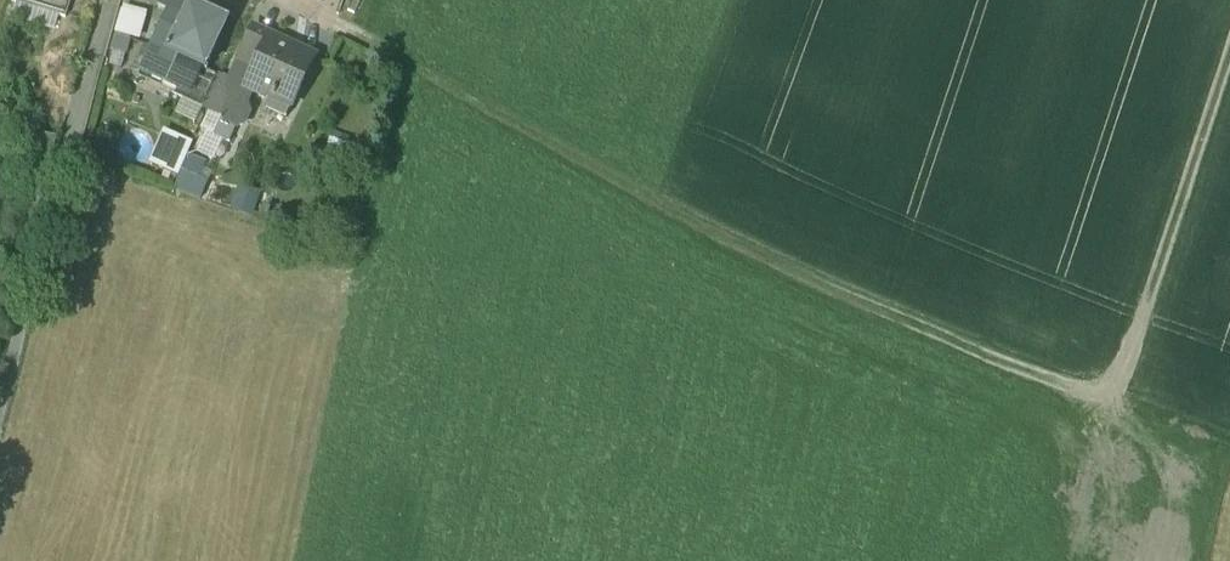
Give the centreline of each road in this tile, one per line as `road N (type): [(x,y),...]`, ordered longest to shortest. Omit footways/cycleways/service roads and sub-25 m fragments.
road 1 (track): [(1229,449),(833,294),(472,109),(336,19)]
road 2 (residential): [(112,0),(0,403)]
road 3 (track): [(1113,407),(1229,55)]

